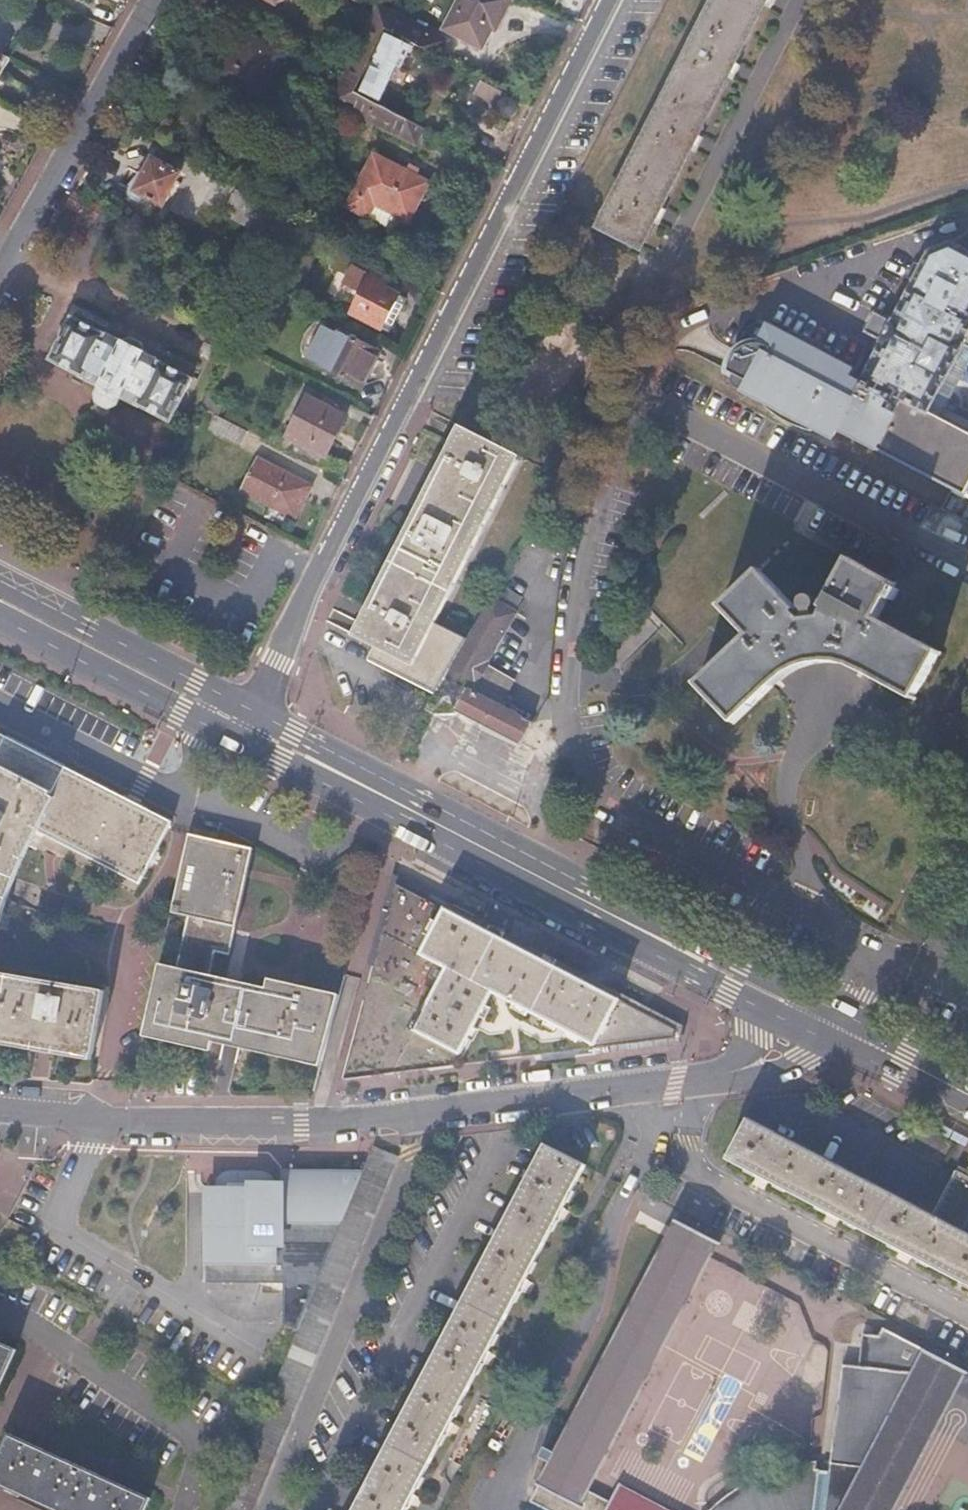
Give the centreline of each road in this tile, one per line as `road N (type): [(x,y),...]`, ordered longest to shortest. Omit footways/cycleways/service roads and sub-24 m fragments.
road 1 (residential): [(248,722),(611,0)]
road 2 (residential): [(0,1109),(96,1125),(303,1122),(433,1116),(702,1080)]
road 3 (primary): [(756,988),(248,722)]
road 4 (residential): [(150,0),(0,265)]
road 5 (primary): [(248,722),(0,595)]
road 6 (residential): [(702,1080),(762,1076),(843,1029)]
road 7 (primary): [(967,1094),(843,1029)]

